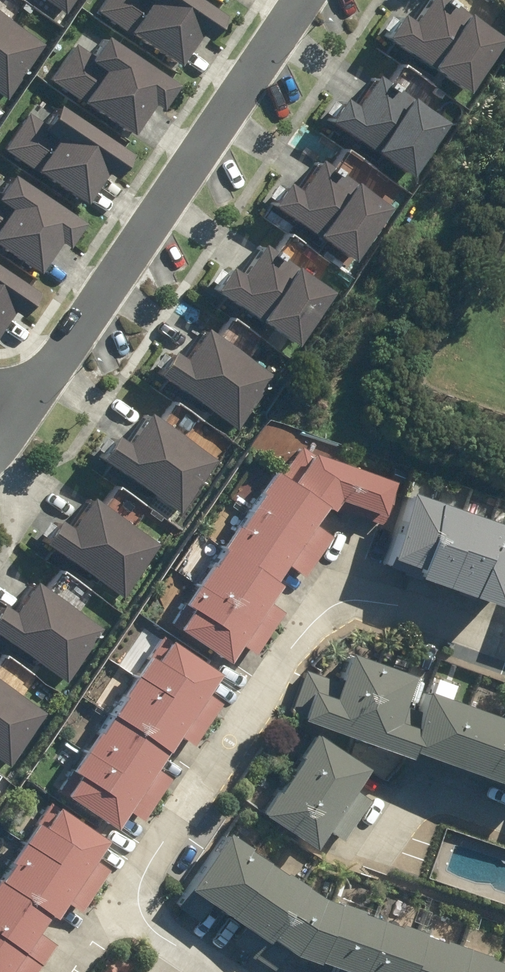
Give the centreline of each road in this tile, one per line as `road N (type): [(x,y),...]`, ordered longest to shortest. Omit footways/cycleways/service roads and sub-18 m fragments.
road 1 (residential): [(227,971),(143,938),(136,881),(312,608),(356,597),(504,644)]
road 2 (residential): [(0,407),(55,367),(303,0)]

